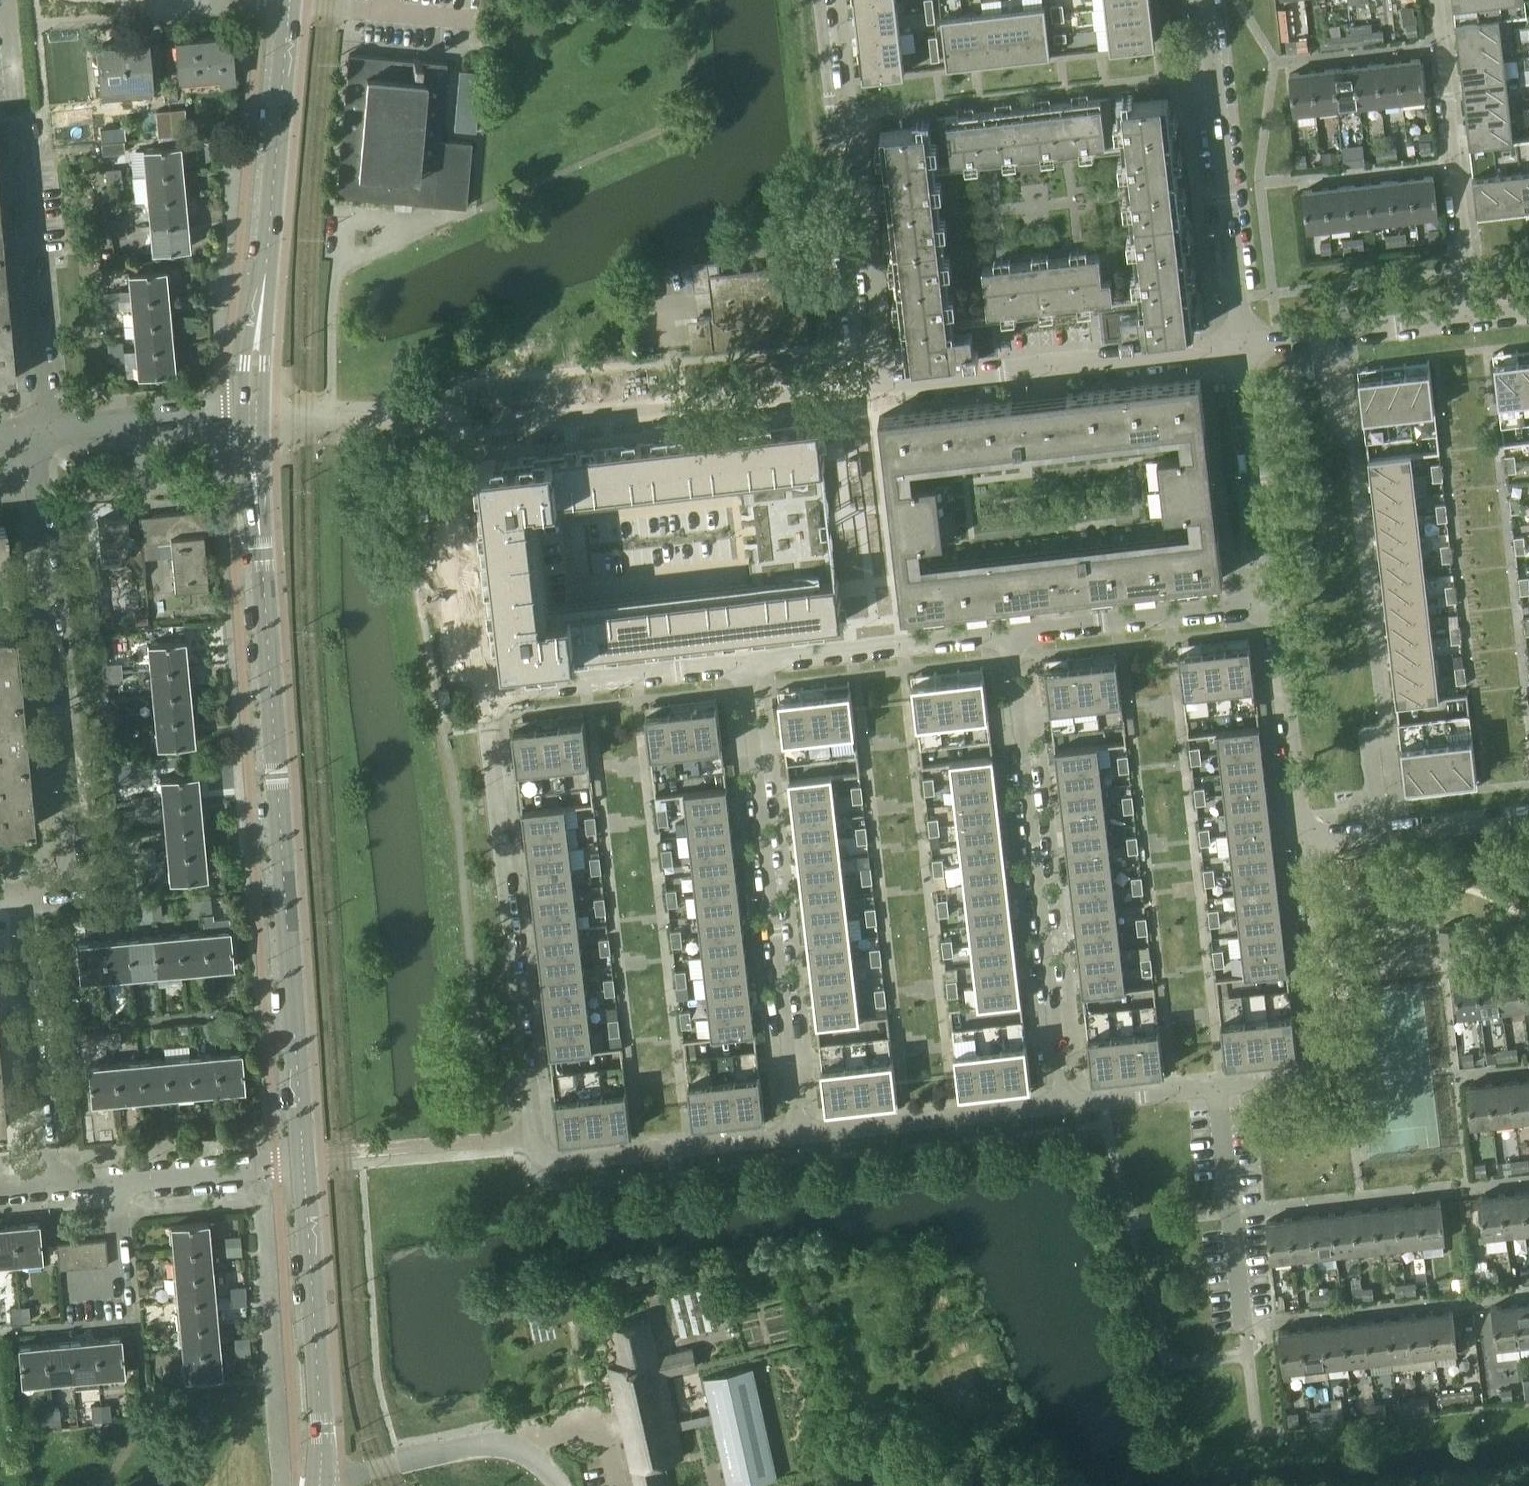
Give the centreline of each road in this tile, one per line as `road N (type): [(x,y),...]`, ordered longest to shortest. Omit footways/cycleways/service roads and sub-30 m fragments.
road 1 (tertiary): [(300,1161),(248,413)]
road 2 (residential): [(483,692),(532,1135),(551,1164),(798,1137)]
road 3 (residential): [(1401,833),(1340,332)]
road 4 (residential): [(23,894),(63,889),(74,874),(29,432)]
road 5 (residential): [(798,1137),(742,663)]
road 6 (residential): [(1012,633),(1062,1106)]
road 7 (tertiary): [(248,413),(288,0)]
road 8 (residential): [(454,427),(863,389)]
road 9 (residential): [(863,389),(818,0)]
road 10 (residential): [(863,389),(1238,346)]
road 11 (residential): [(1238,346),(1202,0)]
road 12 (residential): [(1217,1088),(1300,1079),(1324,1058),(1296,845)]
road 13 (residential): [(1437,0),(1470,319)]
road 14 (tertiary): [(319,1479),(300,1161)]
road 15 (residential): [(45,429),(19,120)]
road 16 (residential): [(47,1186),(23,894)]
road 17 (residential): [(742,663),(1012,633)]
road 18 (residential): [(483,692),(454,427)]
road 19 (residential): [(798,1137),(1062,1106)]
road 20 (residential): [(483,692),(742,663)]
road 21 (unclassified): [(558,1485),(508,1441),(319,1479)]
road 22 (residential): [(1269,603),(1238,346)]
road 23 (residential): [(1012,633),(1269,603)]
road 24 (residential): [(1296,845),(1269,603)]
road 25 (residential): [(1242,1325),(1217,1088)]
road 26 (residential): [(248,413),(454,427)]
road 27 (residential): [(45,429),(248,413)]
road 28 (residential): [(113,1181),(300,1161)]
road 29 (residential): [(1062,1106),(1217,1088)]
road 30 (residential): [(76,1289),(123,1285),(113,1181)]
road 31 (residential): [(1340,332),(1470,319)]
road 32 (residential): [(1528,818),(1401,833)]

